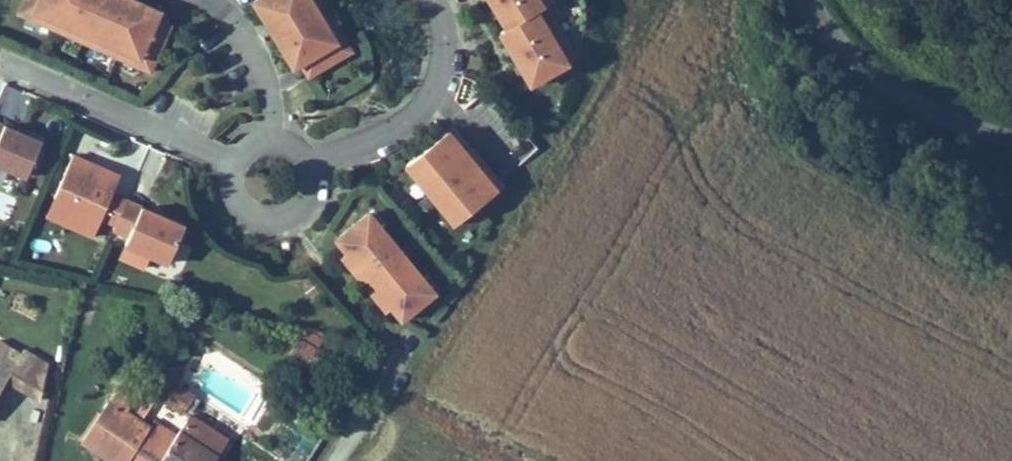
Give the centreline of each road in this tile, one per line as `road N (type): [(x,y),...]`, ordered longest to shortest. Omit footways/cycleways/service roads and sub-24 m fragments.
road 1 (tertiary): [(1011,140),(939,122),(896,96),(803,0)]
road 2 (residential): [(9,66),(234,167)]
road 3 (residential): [(307,165),(394,133),(418,112),(442,61),(442,29),(430,0)]
road 4 (residential): [(205,0),(233,23),(266,77),(273,142)]
road 5 (residential): [(234,167),(239,203),(271,219),(303,202),(307,165)]

